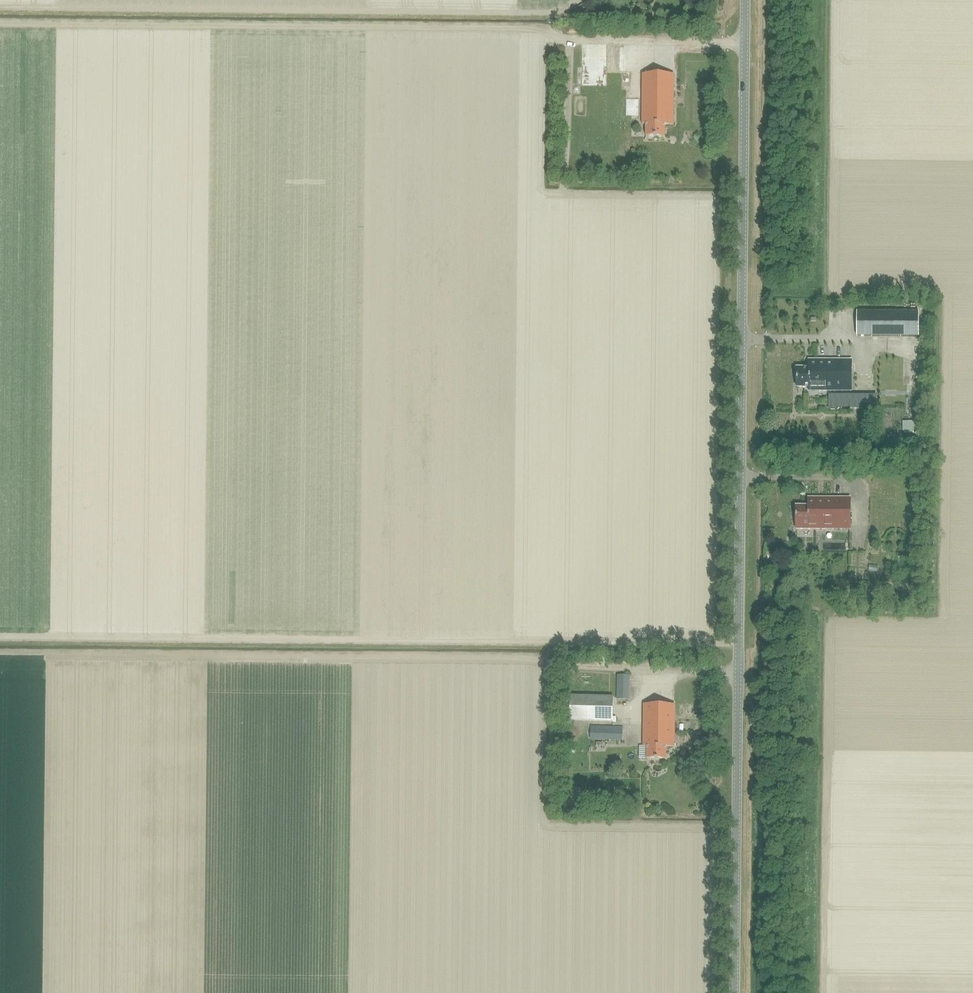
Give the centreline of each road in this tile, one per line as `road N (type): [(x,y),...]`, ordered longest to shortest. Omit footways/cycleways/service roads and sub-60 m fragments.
road 1 (unclassified): [(734,992),(745,0)]

